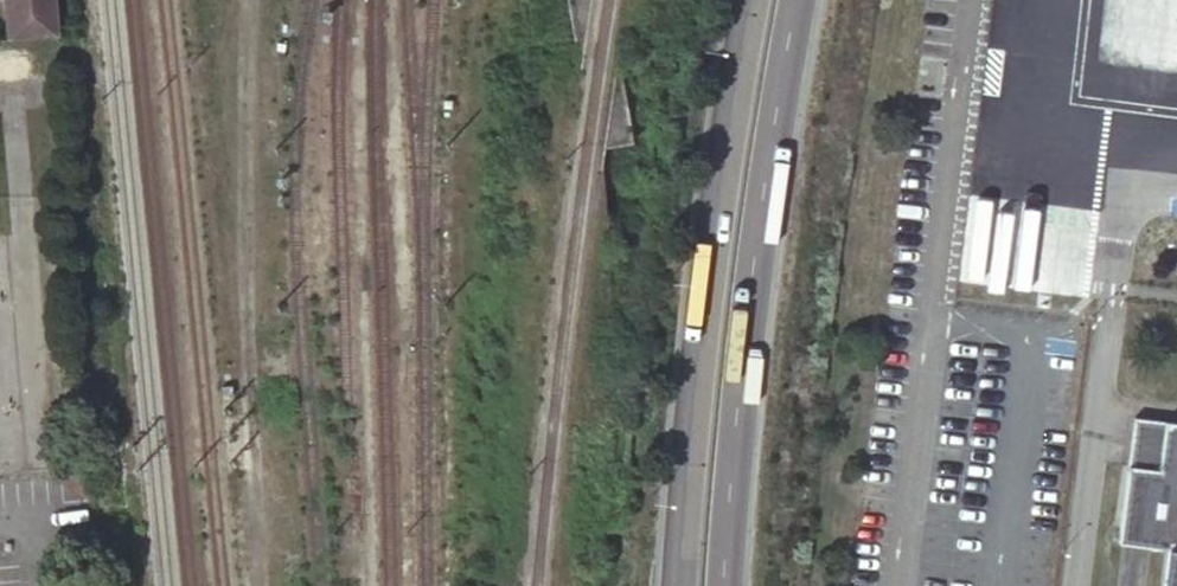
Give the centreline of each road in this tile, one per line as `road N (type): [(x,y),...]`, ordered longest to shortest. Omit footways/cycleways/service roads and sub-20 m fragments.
road 1 (primary): [(720,585),(728,436),(802,0)]
road 2 (primary): [(753,0),(707,276),(679,585)]

